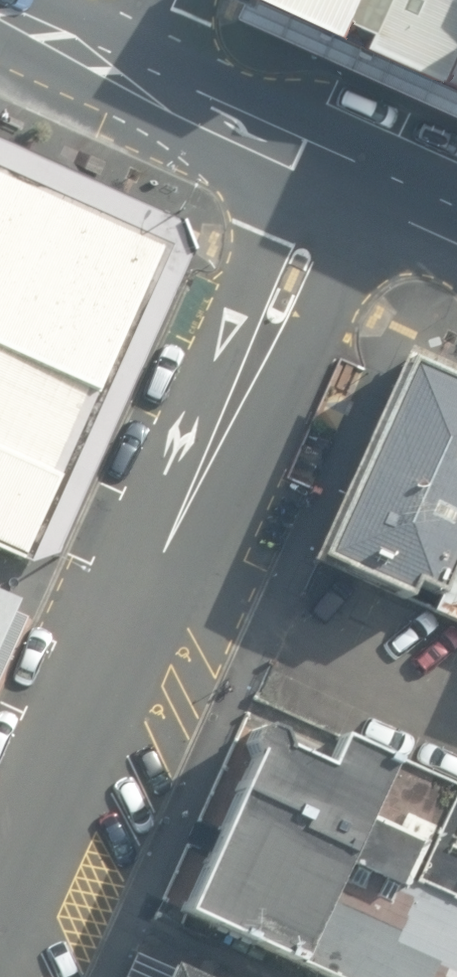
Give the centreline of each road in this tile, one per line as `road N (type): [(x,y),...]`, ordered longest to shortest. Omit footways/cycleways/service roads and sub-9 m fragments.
road 1 (unclassified): [(338,175),(0,915)]
road 2 (secondary): [(139,84),(338,175)]
road 3 (secondary): [(0,16),(139,84)]
road 4 (secondary): [(338,175),(456,231)]

